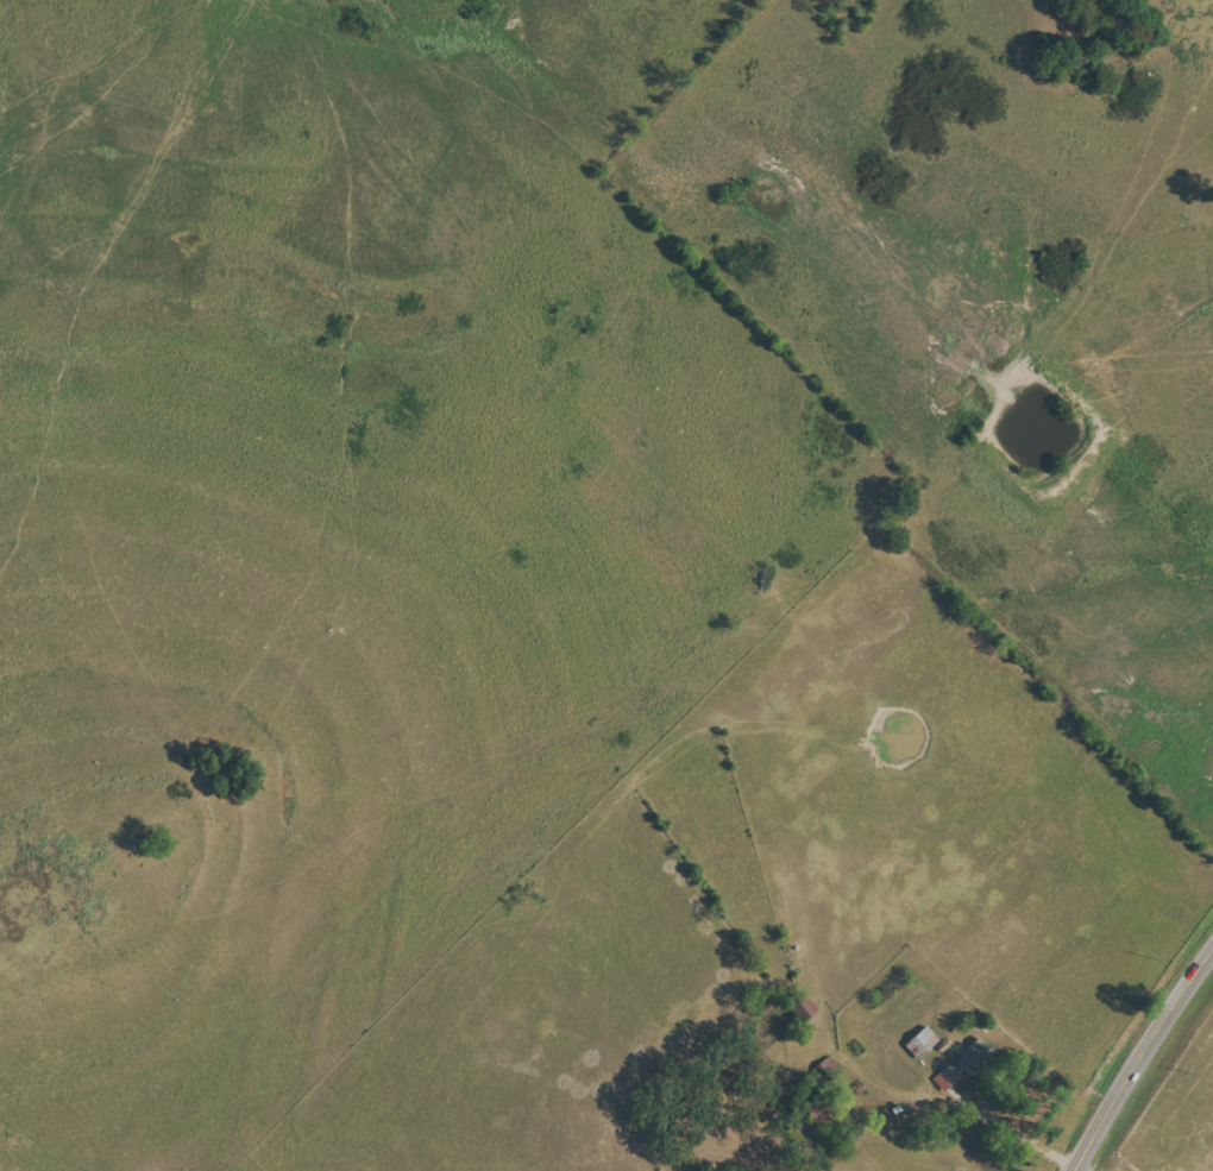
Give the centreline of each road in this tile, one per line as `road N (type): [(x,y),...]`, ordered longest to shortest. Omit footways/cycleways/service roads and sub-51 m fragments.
road 1 (secondary): [(1212,958),(1083,1170)]

